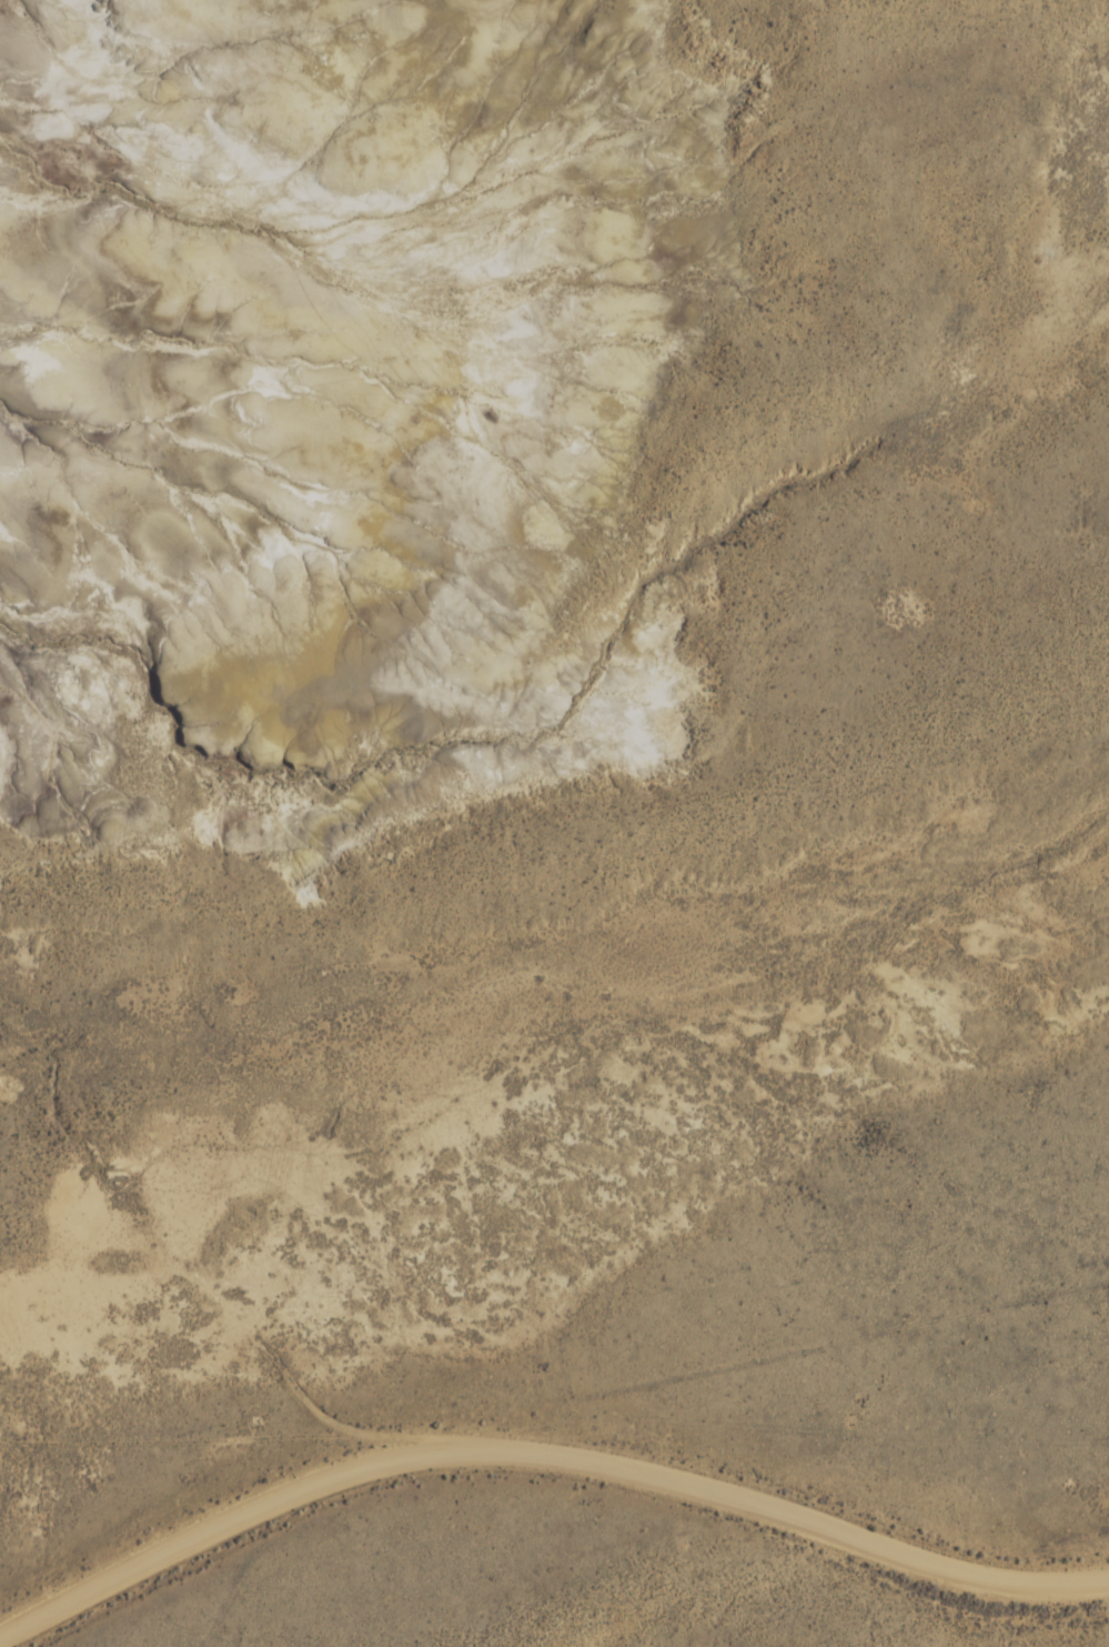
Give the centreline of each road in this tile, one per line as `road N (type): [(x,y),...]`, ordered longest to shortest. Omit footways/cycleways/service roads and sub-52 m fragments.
road 1 (tertiary): [(0,1642),(203,1535),(357,1467),(493,1450),(638,1472),(967,1571),(1021,1581),(1108,1579)]
road 2 (track): [(493,1450),(397,1435),(194,1443),(0,1435)]

